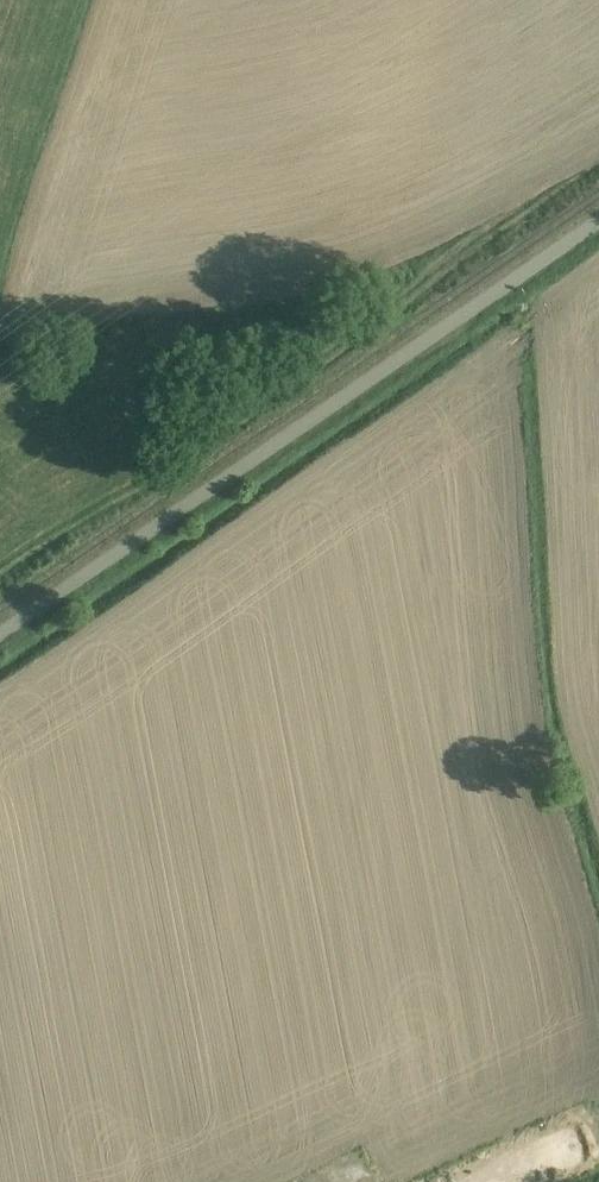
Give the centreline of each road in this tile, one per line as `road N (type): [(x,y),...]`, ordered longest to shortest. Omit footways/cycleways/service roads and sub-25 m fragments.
road 1 (track): [(0,576),(299,388),(598,171)]

